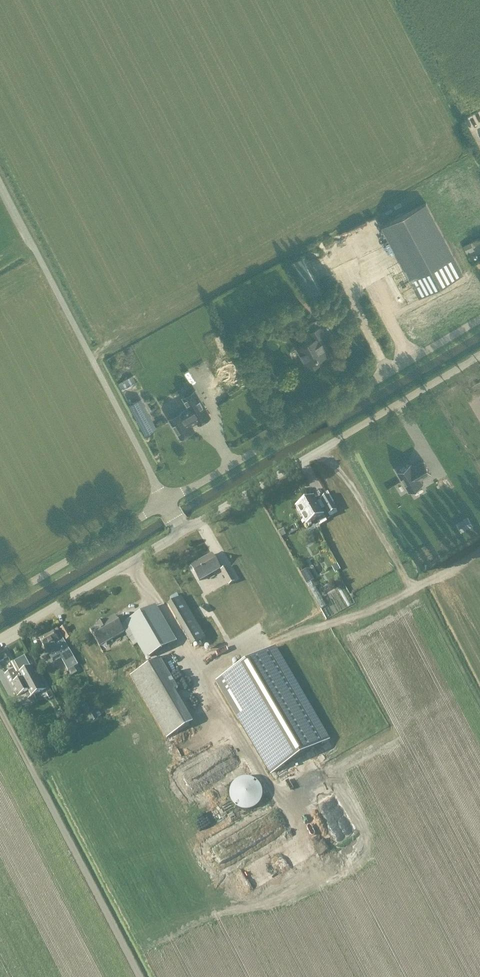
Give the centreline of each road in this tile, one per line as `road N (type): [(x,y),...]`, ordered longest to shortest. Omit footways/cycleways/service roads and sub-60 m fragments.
road 1 (unclassified): [(479,319),(165,504)]
road 2 (unclassified): [(181,533),(479,357)]
road 3 (unclassified): [(0,636),(181,533)]
road 4 (unclassified): [(165,504),(0,600)]

